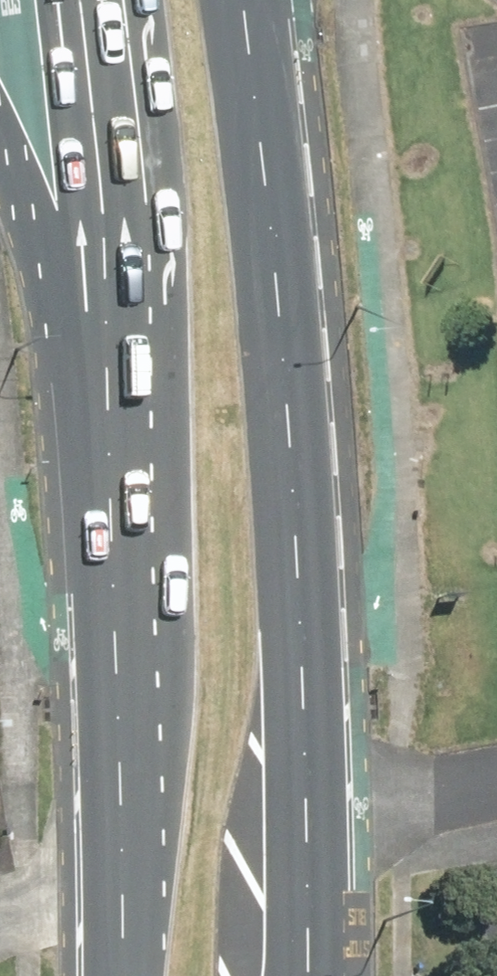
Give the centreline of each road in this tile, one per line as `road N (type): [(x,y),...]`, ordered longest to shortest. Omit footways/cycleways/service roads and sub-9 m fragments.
road 1 (secondary): [(252,0),(286,292),(316,818),(317,975)]
road 2 (secondary): [(126,975),(119,478)]
road 3 (secondary): [(119,478),(123,206),(97,0)]
road 4 (primary): [(119,478),(27,184),(0,123)]

